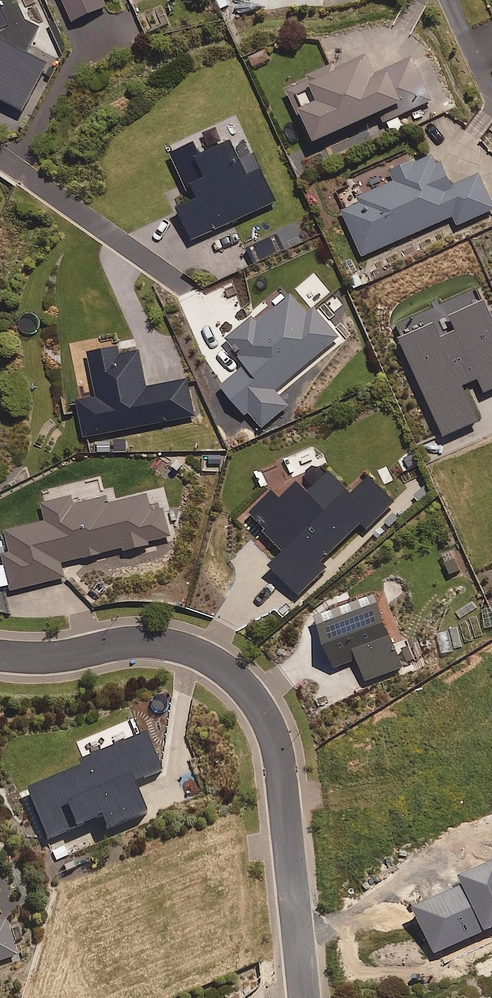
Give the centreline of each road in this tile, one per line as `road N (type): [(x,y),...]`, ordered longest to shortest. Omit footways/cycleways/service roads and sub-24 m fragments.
road 1 (residential): [(305,997),(273,737),(240,688),(200,660),(137,645),(0,650)]

